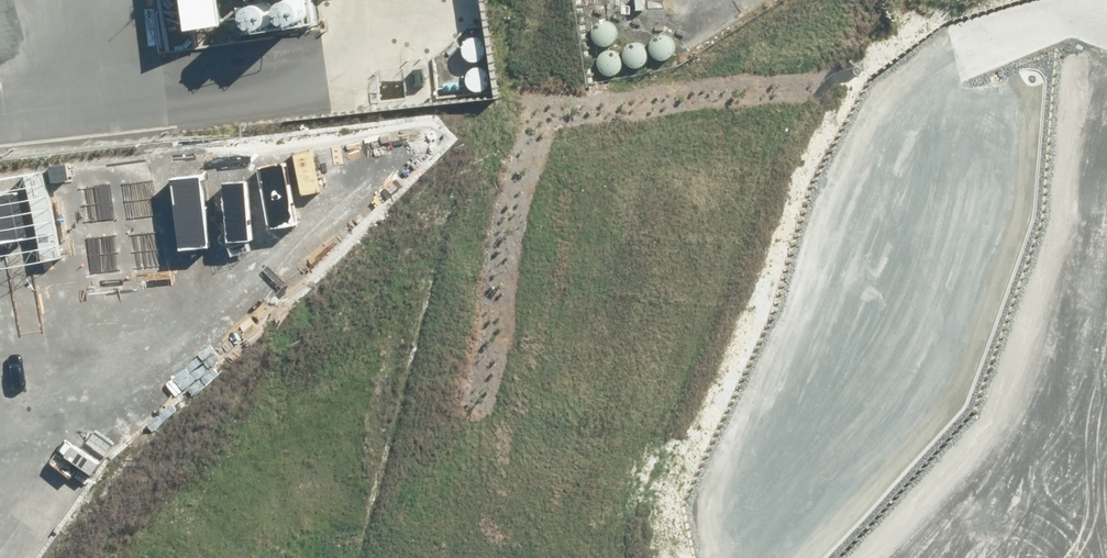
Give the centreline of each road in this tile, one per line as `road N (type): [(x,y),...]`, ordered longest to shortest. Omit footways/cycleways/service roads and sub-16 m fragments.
road 1 (track): [(150,286),(332,212),(431,215),(479,262),(472,523),(493,557)]
road 2 (track): [(596,557),(812,441),(973,330),(1104,206)]
road 3 (track): [(0,286),(79,270),(150,286),(166,309),(164,362),(82,459),(17,557)]
road 4 (track): [(1106,188),(1088,321),(1015,557)]

